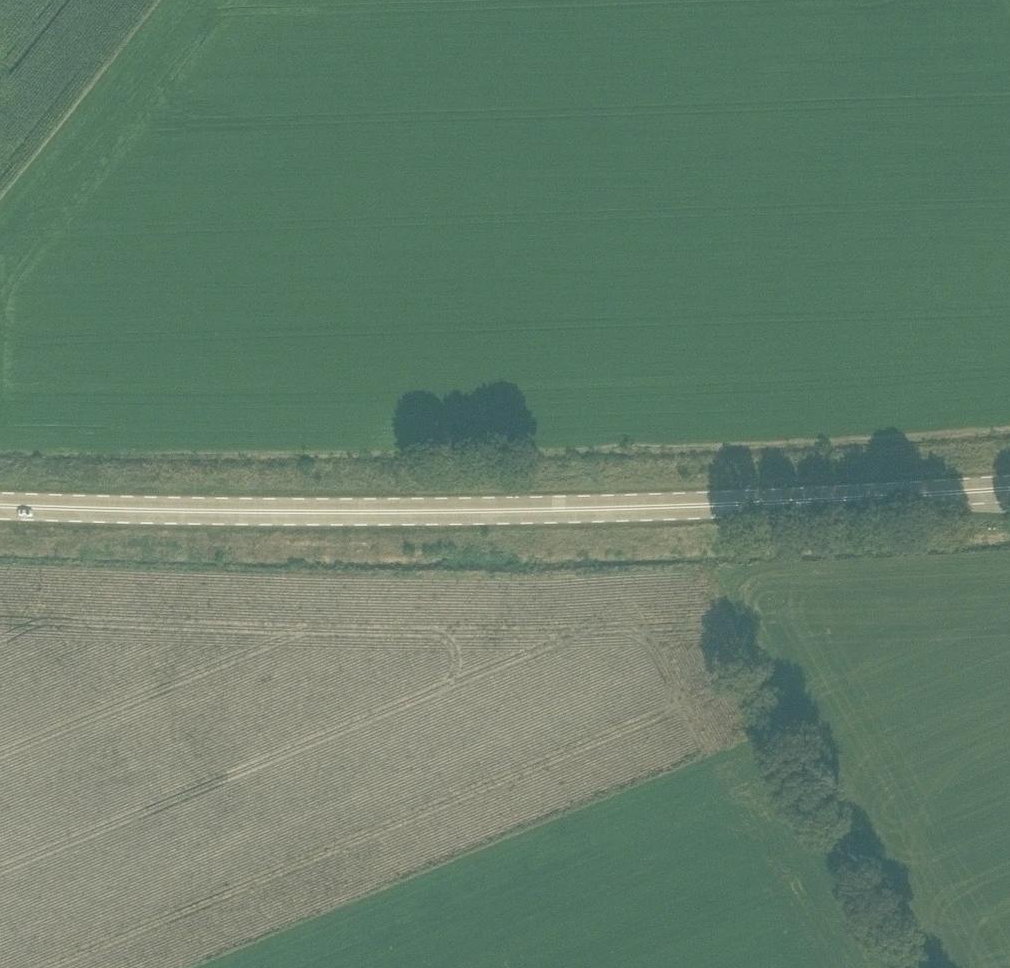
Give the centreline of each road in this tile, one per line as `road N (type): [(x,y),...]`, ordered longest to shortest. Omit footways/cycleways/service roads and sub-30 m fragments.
road 1 (primary): [(0,509),(456,516),(1009,492)]
road 2 (track): [(758,696),(917,967)]

